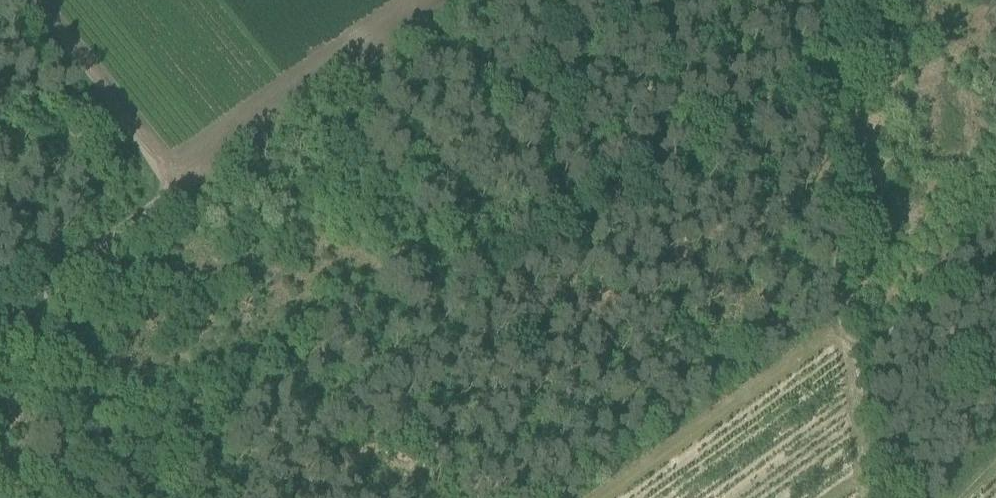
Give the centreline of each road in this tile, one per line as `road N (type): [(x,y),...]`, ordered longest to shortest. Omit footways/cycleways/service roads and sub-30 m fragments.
road 1 (track): [(465,0),(0,328)]
road 2 (track): [(995,223),(872,344),(852,343),(843,331),(811,0)]
road 3 (track): [(32,0),(185,194)]
road 4 (track): [(875,497),(852,343)]

